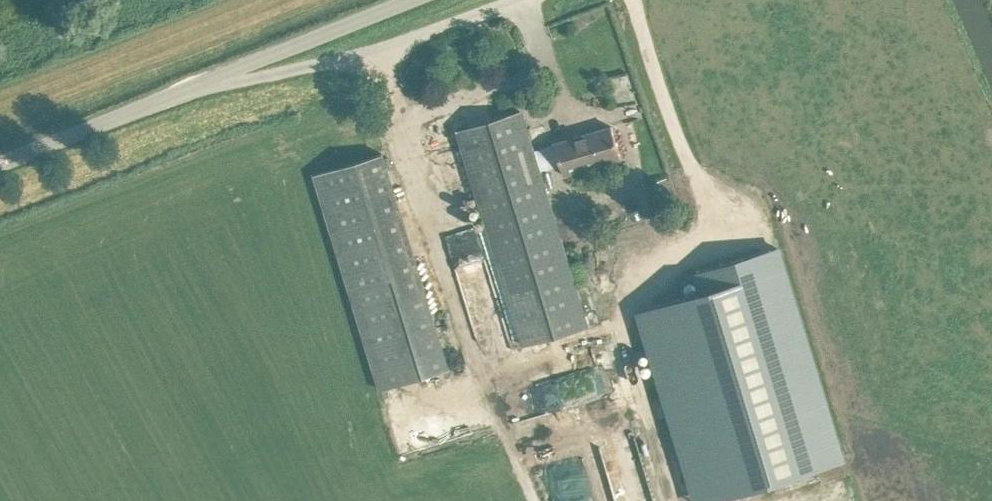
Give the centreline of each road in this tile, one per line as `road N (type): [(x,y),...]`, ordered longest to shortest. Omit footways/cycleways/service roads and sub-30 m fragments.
road 1 (unclassified): [(0,163),(409,0)]

